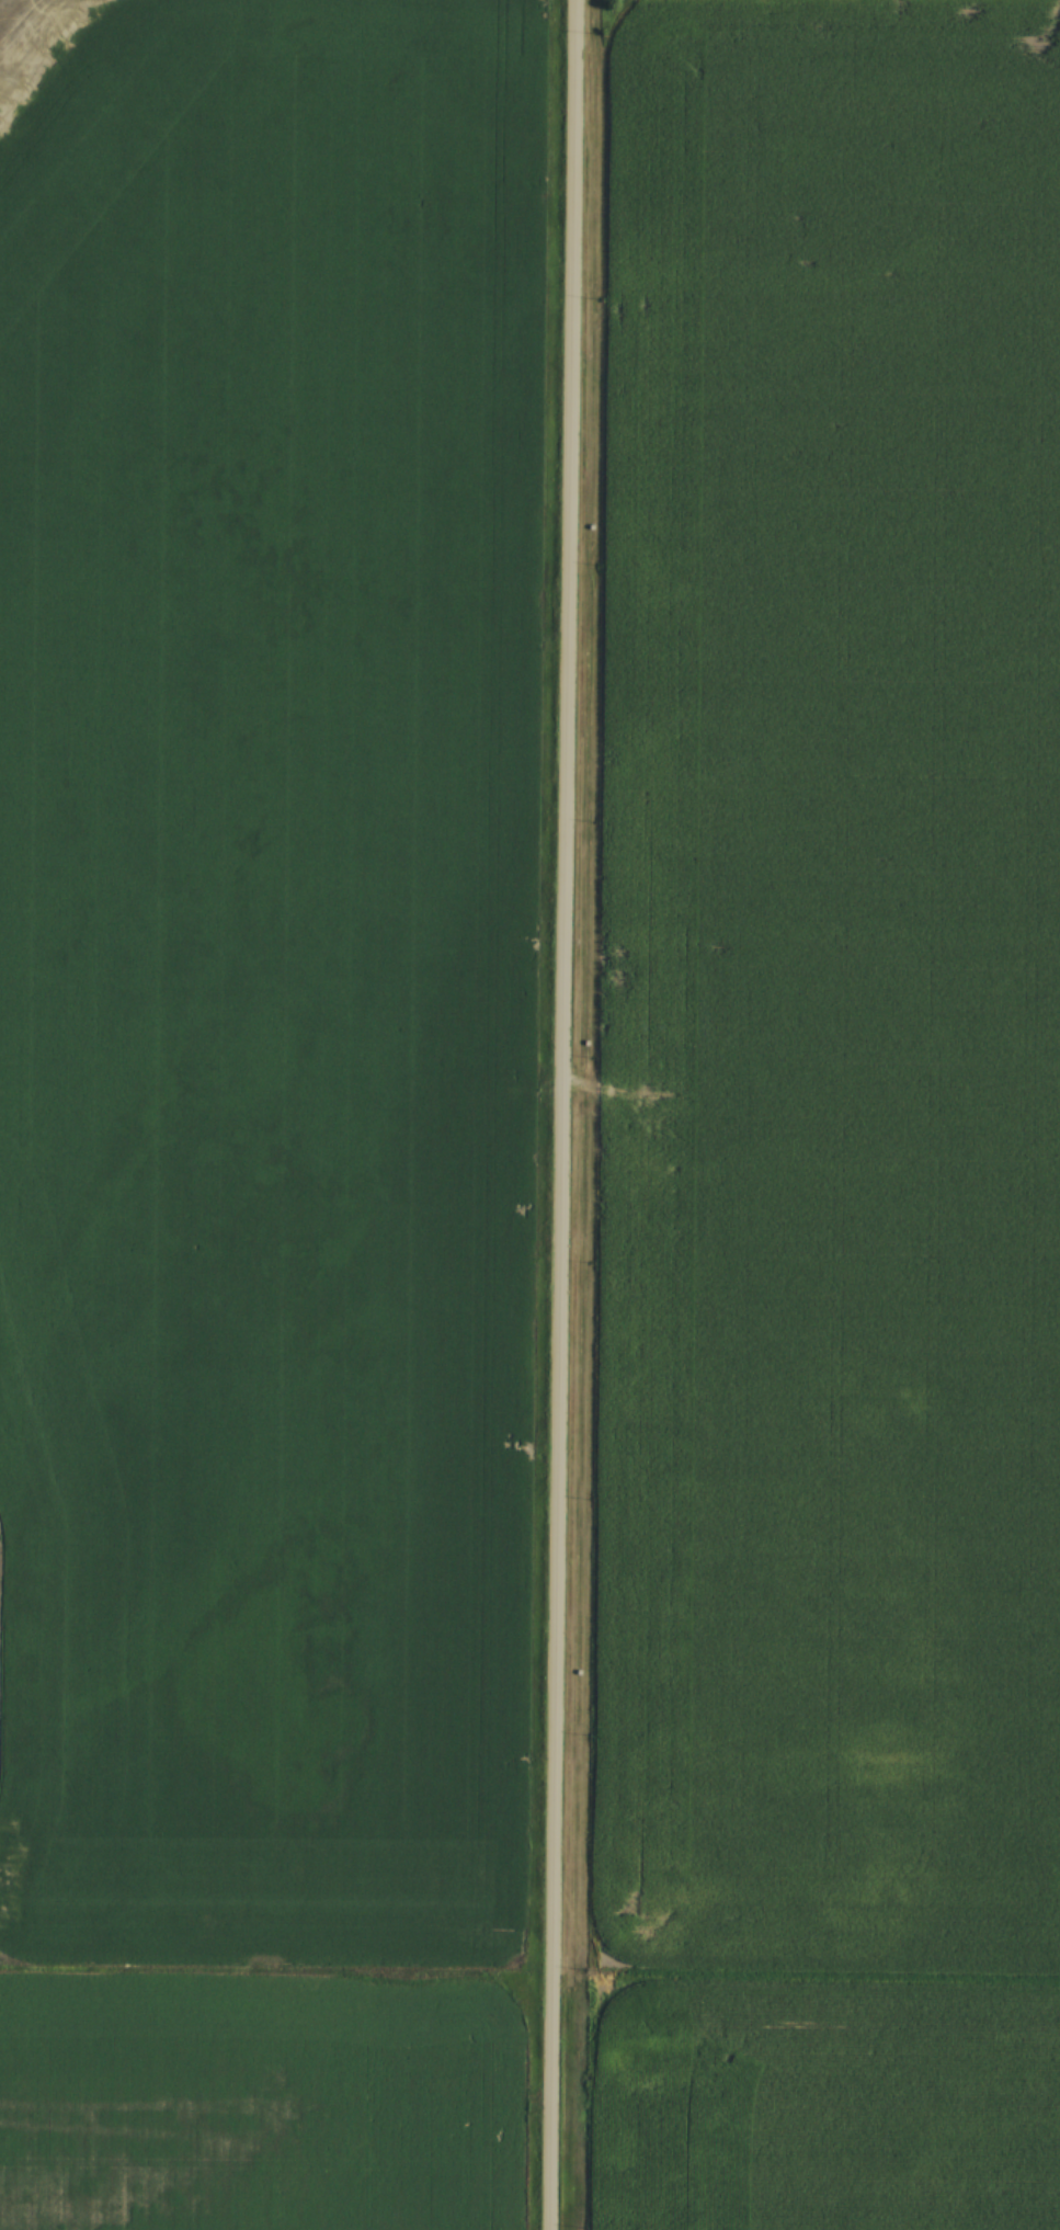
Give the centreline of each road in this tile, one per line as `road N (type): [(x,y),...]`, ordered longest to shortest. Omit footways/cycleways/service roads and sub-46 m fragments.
road 1 (track): [(550,2229),(573,0)]

